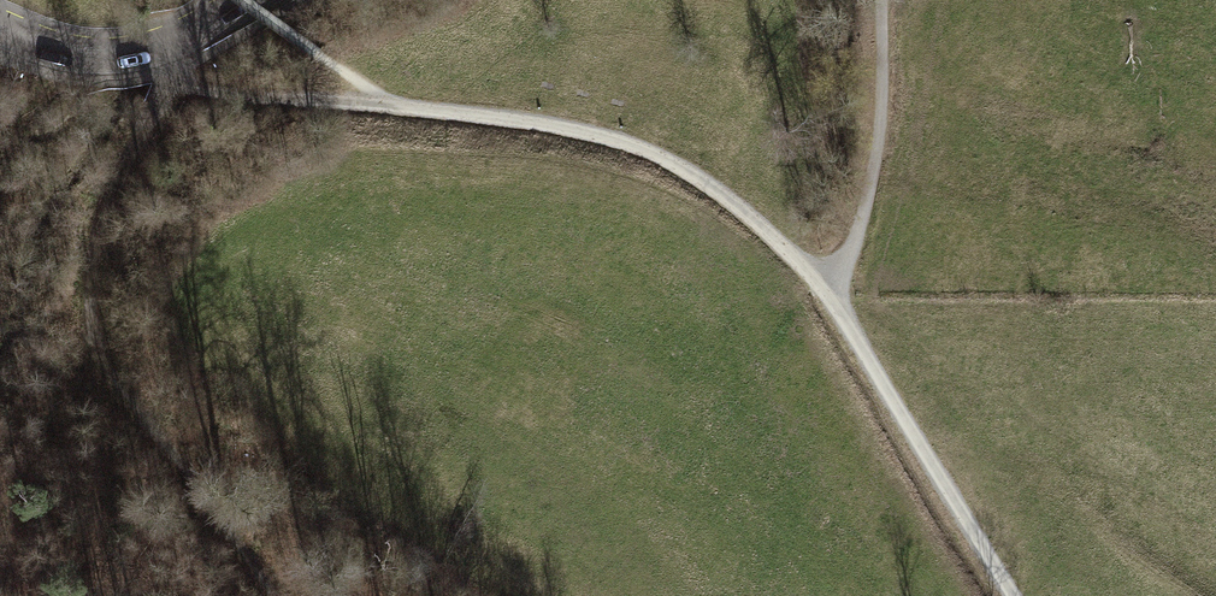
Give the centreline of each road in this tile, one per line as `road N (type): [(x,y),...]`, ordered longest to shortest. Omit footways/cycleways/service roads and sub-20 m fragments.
road 1 (track): [(245,0),(393,108),(519,118),(639,147),(742,210),(831,292)]
road 2 (track): [(831,292),(1007,595)]
road 3 (track): [(831,292),(856,245),(871,181),(882,0)]
road 4 (secondary): [(0,28),(84,56),(137,54),(246,0)]
road 5 (track): [(168,86),(393,108)]
road 6 (track): [(114,190),(174,70),(164,45)]

